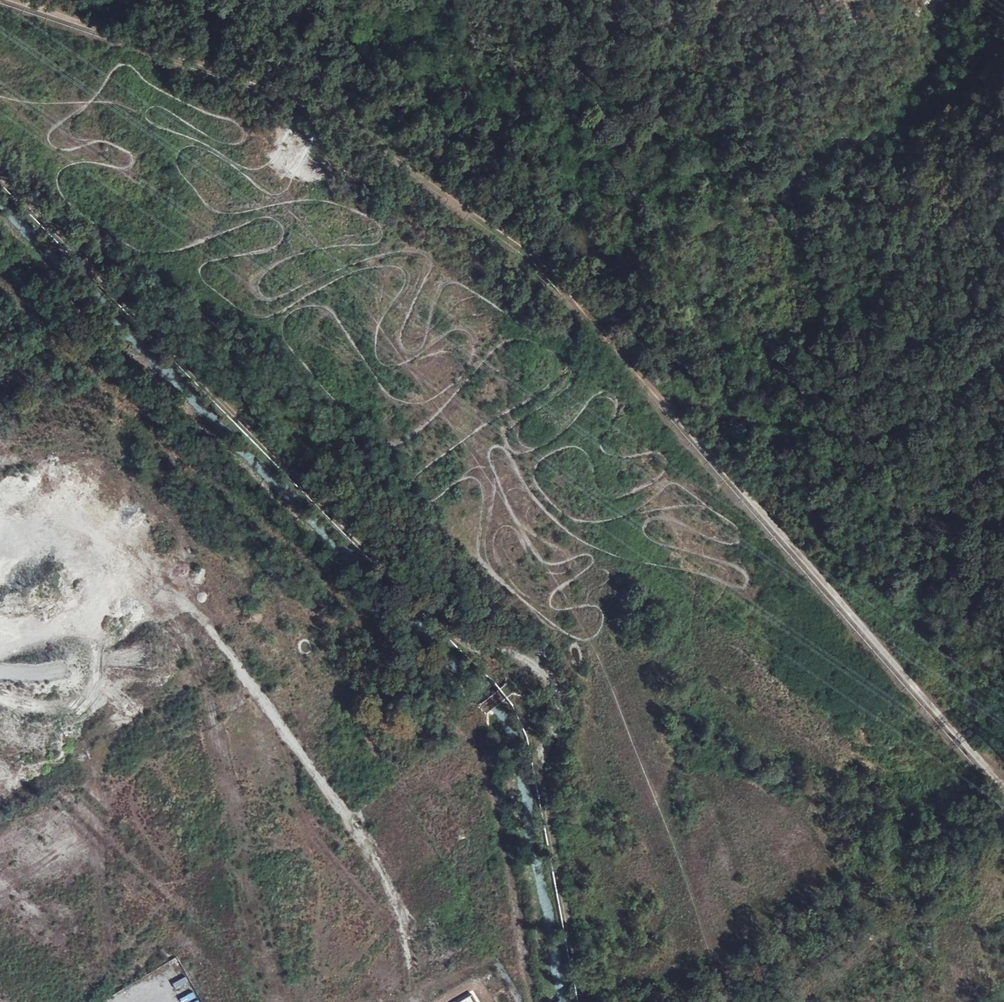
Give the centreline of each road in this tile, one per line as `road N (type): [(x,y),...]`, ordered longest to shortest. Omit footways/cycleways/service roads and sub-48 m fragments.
road 1 (track): [(18,0),(194,62),(340,126),(465,199),(610,337),(1003,768)]
road 2 (track): [(729,1001),(686,865),(570,604),(323,249),(247,171),(114,101),(0,95)]
road 3 (track): [(0,170),(460,636),(504,645),(552,671),(554,721),(540,748),(580,1001)]

